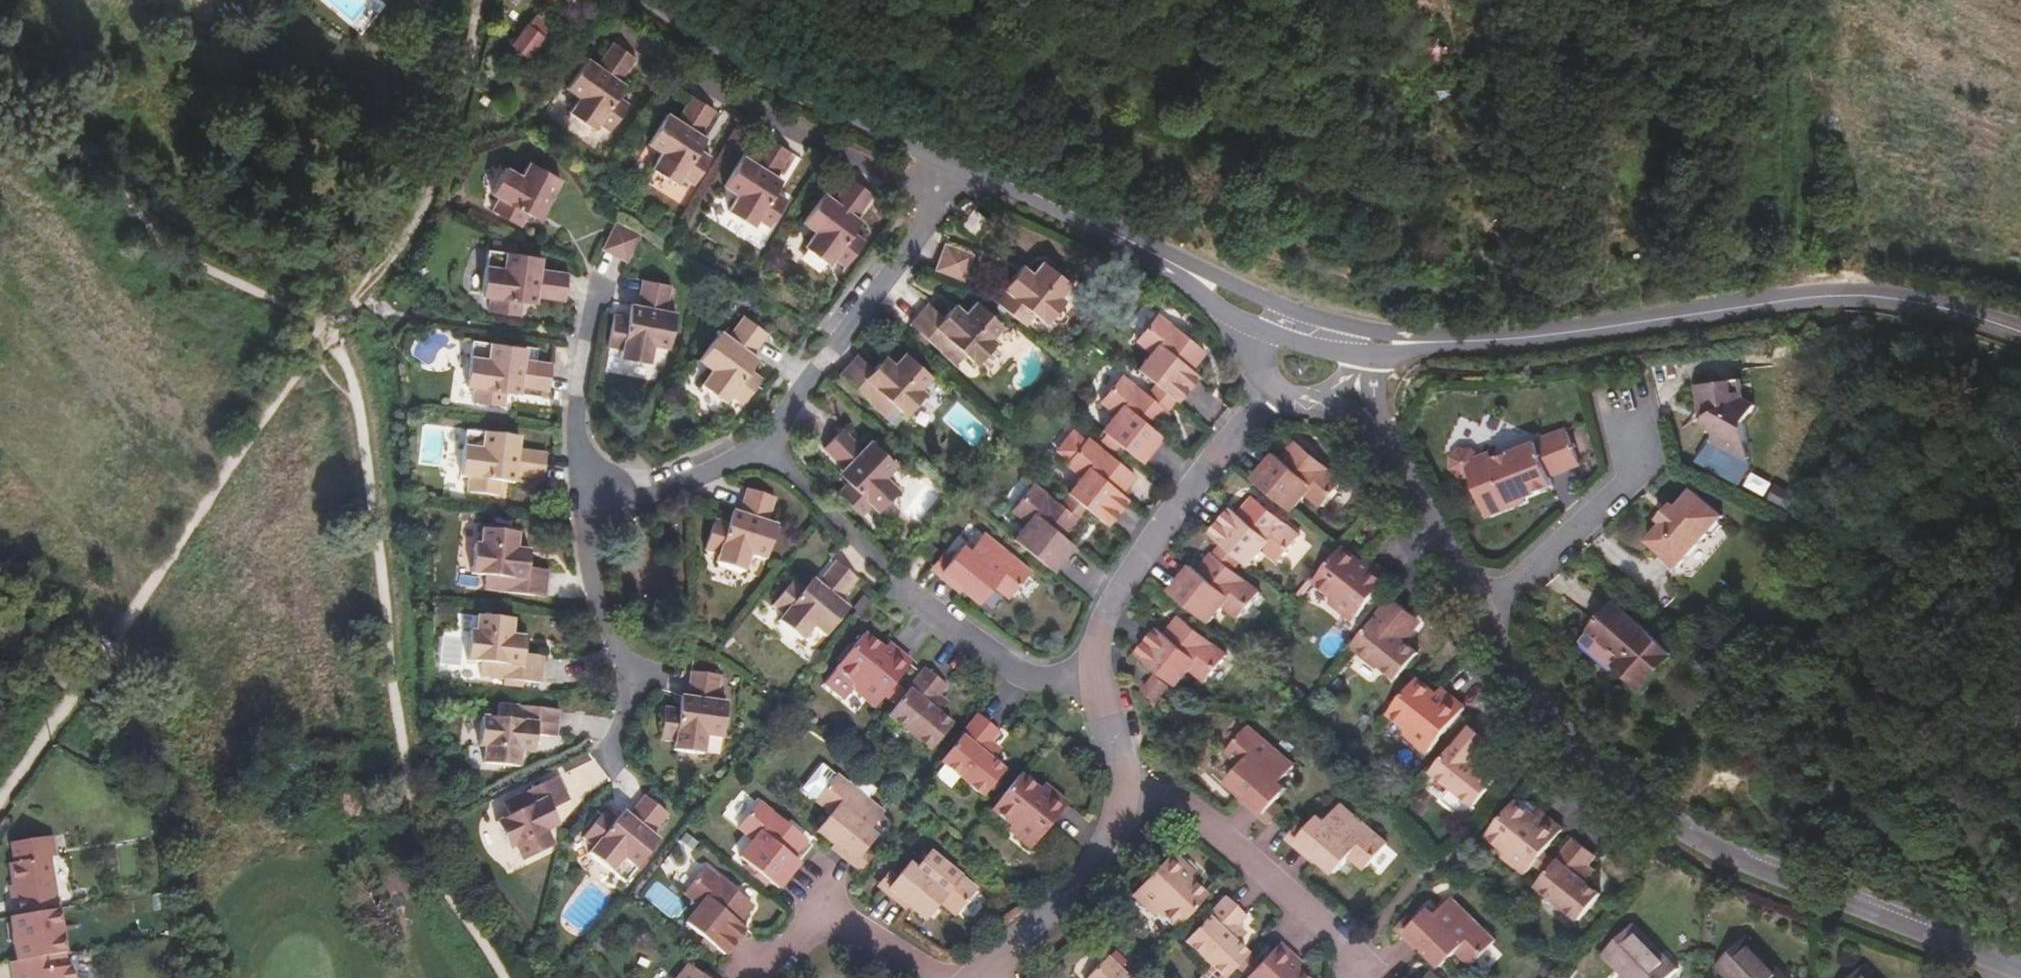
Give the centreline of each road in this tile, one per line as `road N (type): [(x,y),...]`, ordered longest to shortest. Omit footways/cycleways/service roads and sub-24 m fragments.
road 1 (residential): [(1489,611),(1568,726),(1673,815),(1800,882),(2016,968)]
road 2 (tertiary): [(1422,343),(1875,296),(2020,332)]
road 3 (track): [(325,338),(0,794)]
road 4 (residential): [(963,163),(759,450),(625,502),(580,511)]
road 5 (residential): [(1271,384),(1106,603),(1091,651),(1091,694)]
road 6 (tertiary): [(667,0),(802,93),(963,163)]
road 7 (residential): [(481,0),(447,152),(397,251),(354,302)]
road 8 (residential): [(1113,804),(1164,806),(1207,829),(1367,977)]
road 9 (track): [(1801,297),(1775,0)]
road 10 (residential): [(1489,611),(1637,473),(1618,404)]
road 11 (residential): [(580,511),(605,630),(634,674),(605,760)]
road 12 (residential): [(580,511),(570,423),(575,360),(598,272)]
road 13 (residential): [(1091,694),(1020,679),(895,584)]
road 14 (residential): [(936,977),(838,921),(808,921),(749,975)]
road 15 (residential): [(1113,804),(1094,851),(1045,917),(978,977)]
road 16 (residential): [(1376,423),(1489,611)]
road 17 (tertiary): [(963,163),(1154,253)]
road 18 (tertiary): [(1317,318),(1154,253)]
road 19 (tertiary): [(1154,253),(1254,329)]

